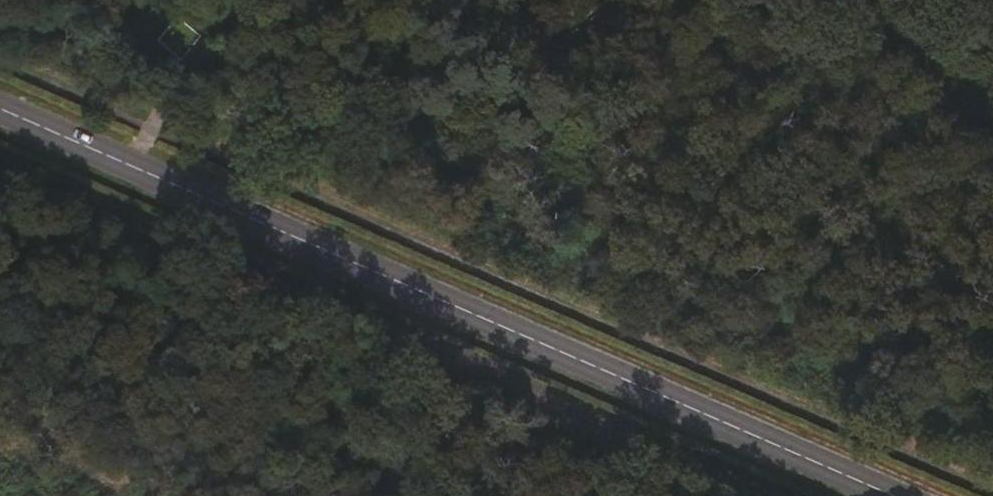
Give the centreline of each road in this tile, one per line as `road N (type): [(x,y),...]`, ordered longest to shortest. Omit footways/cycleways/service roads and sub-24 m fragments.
road 1 (secondary): [(0,110),(889,495)]
road 2 (track): [(133,168),(191,66),(243,0)]

